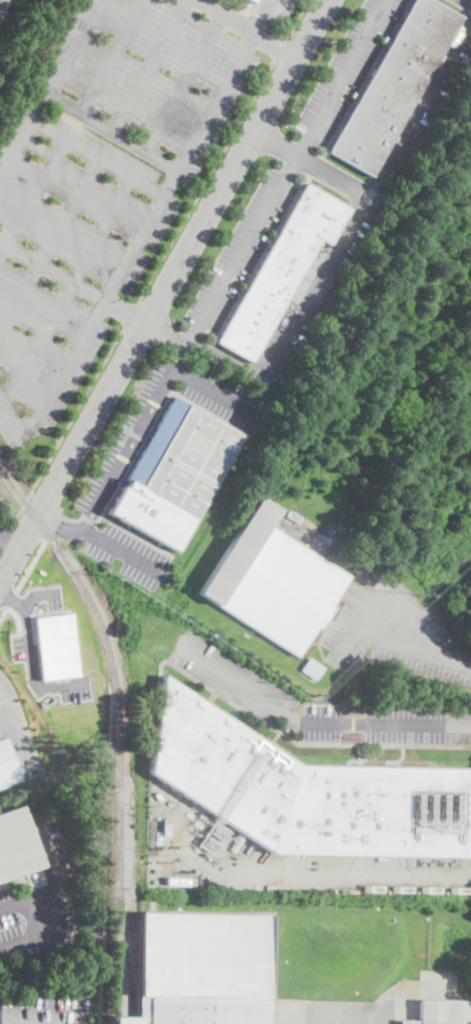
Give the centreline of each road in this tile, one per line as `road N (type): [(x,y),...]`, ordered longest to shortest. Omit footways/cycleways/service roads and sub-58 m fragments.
road 1 (residential): [(0,583),(330,0)]

